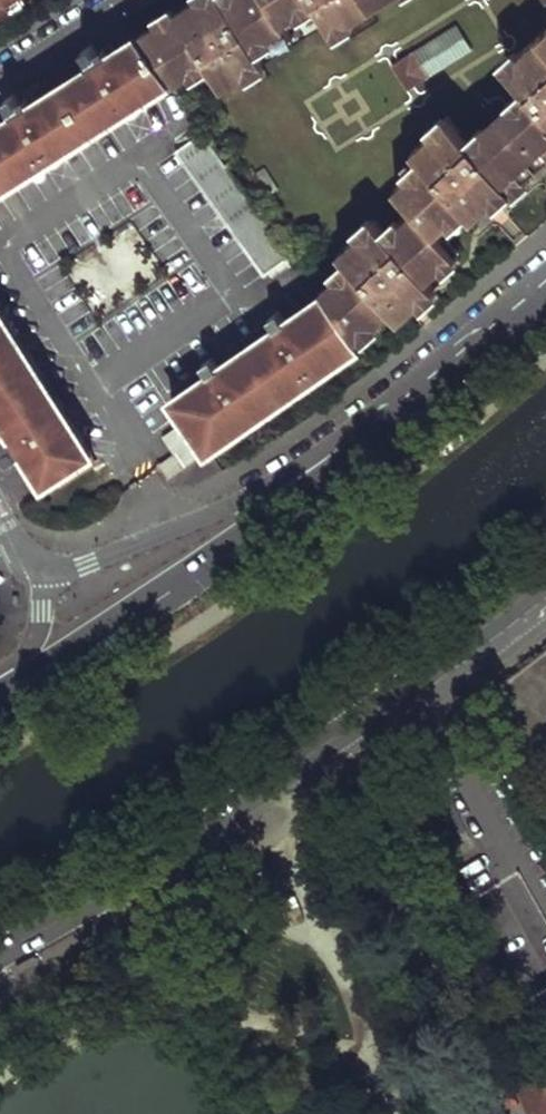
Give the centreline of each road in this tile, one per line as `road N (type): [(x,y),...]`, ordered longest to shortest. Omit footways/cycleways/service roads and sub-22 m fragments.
road 1 (primary): [(545,579),(263,790),(0,944)]
road 2 (primary): [(0,697),(238,537),(348,448)]
road 3 (residential): [(50,569),(172,529),(348,448)]
road 4 (primary): [(348,448),(545,285)]
road 5 (residential): [(0,696),(34,638),(50,569)]
road 6 (residential): [(109,0),(0,67)]

